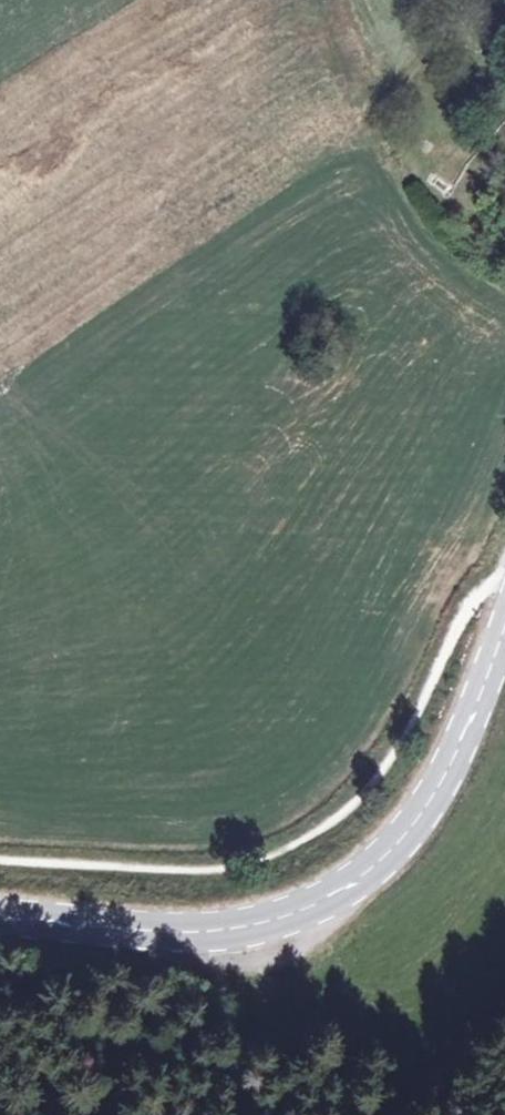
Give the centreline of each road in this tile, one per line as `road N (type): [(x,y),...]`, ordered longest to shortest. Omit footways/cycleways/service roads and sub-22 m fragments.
road 1 (secondary): [(504,624),(443,775),(404,835),(323,900),(243,928),(0,918)]
road 2 (track): [(504,576),(467,605),(362,804),(321,833),(276,857),(215,869),(0,860)]

